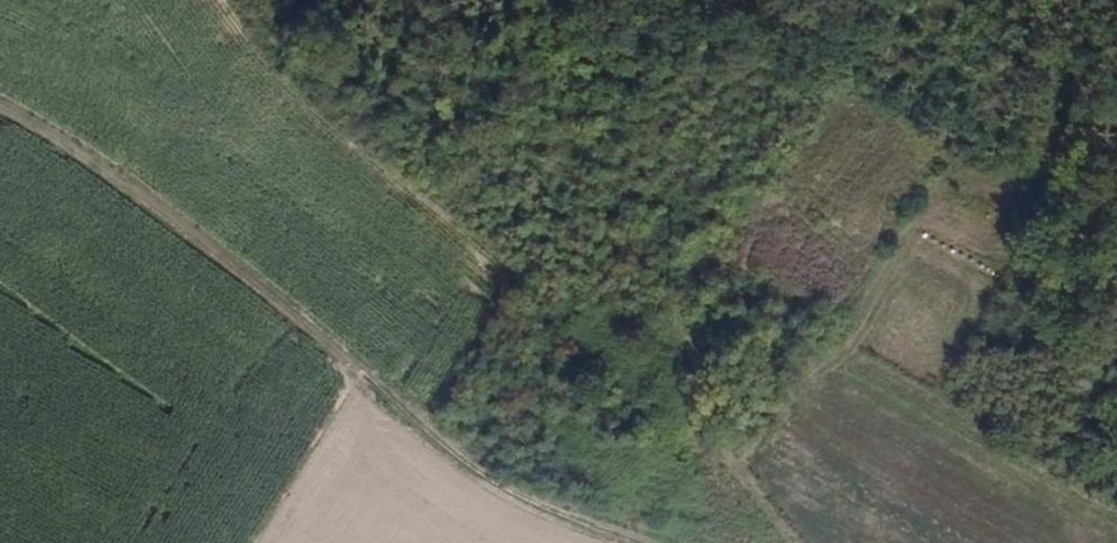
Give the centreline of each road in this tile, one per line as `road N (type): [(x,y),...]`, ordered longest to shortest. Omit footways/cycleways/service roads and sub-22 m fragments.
road 1 (track): [(632,542),(522,495),(55,129),(0,104)]

